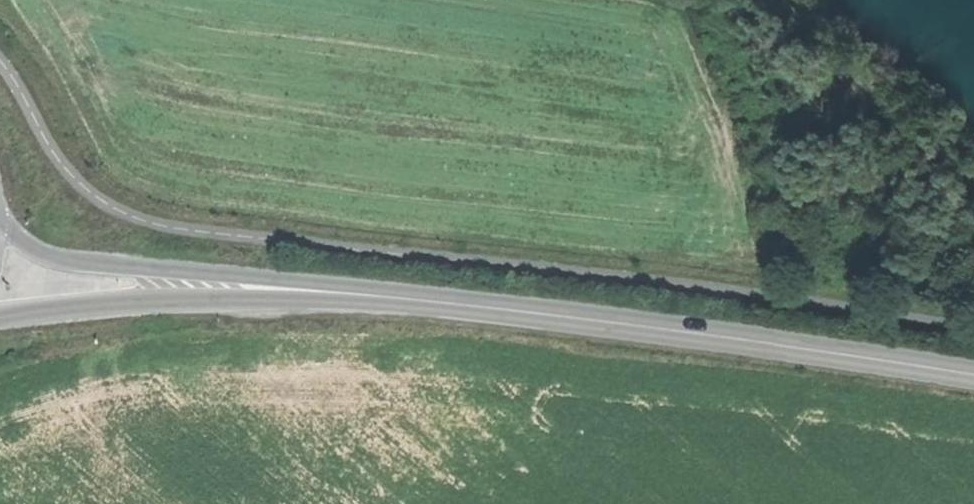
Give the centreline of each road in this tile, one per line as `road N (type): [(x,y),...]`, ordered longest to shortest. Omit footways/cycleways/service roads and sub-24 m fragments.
road 1 (secondary): [(435,302),(973,373)]
road 2 (secondary): [(435,302),(65,260),(0,225)]
road 3 (secondary): [(0,314),(254,298),(435,302)]
road 4 (track): [(760,0),(885,127),(973,183)]

